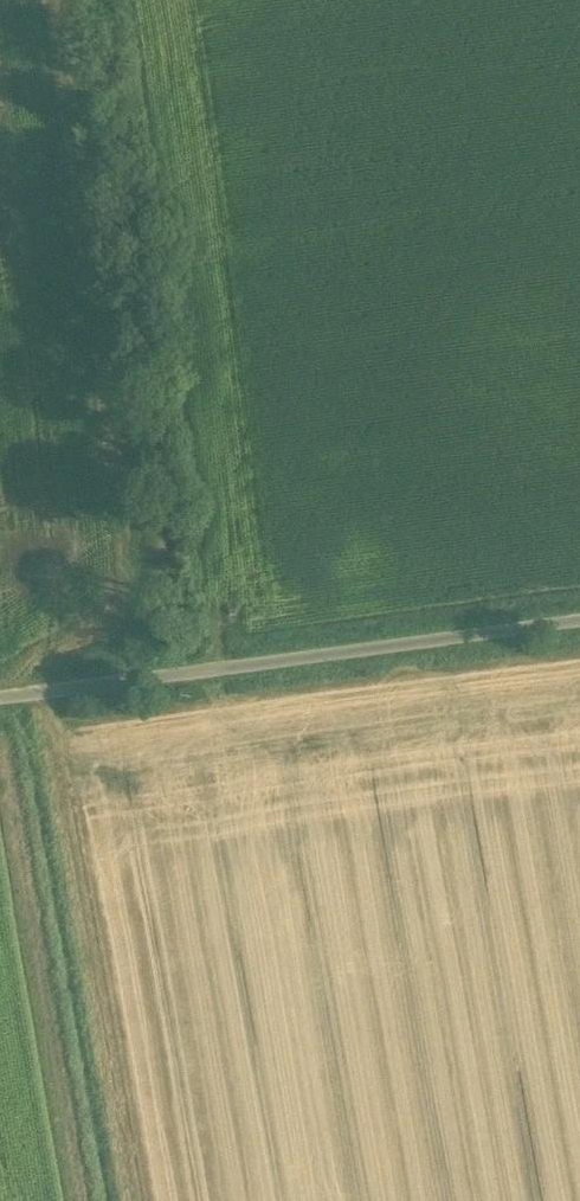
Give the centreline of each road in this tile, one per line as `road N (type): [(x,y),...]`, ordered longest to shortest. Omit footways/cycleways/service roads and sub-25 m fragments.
road 1 (unclassified): [(0,696),(579,629)]

